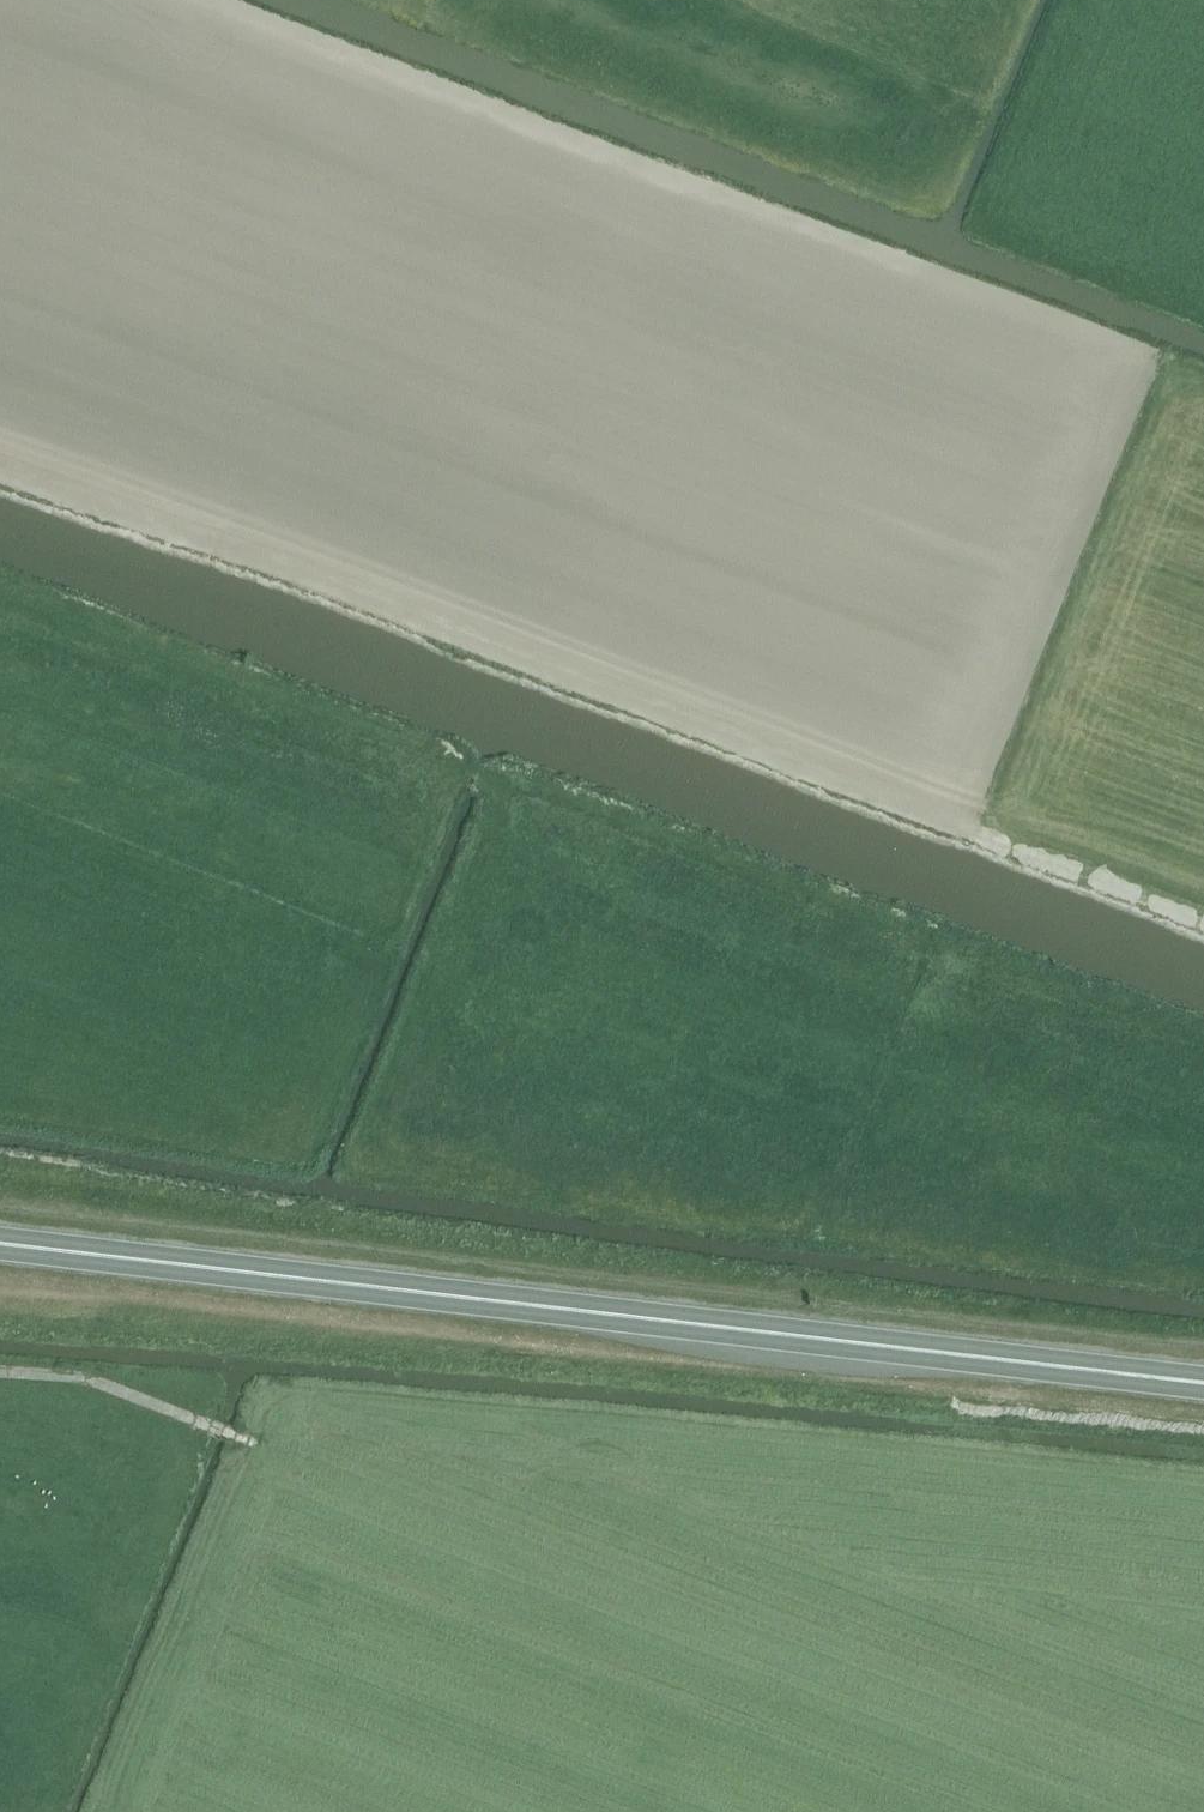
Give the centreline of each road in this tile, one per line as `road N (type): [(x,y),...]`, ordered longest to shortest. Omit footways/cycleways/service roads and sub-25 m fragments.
road 1 (trunk): [(1203,1382),(0,1245)]

